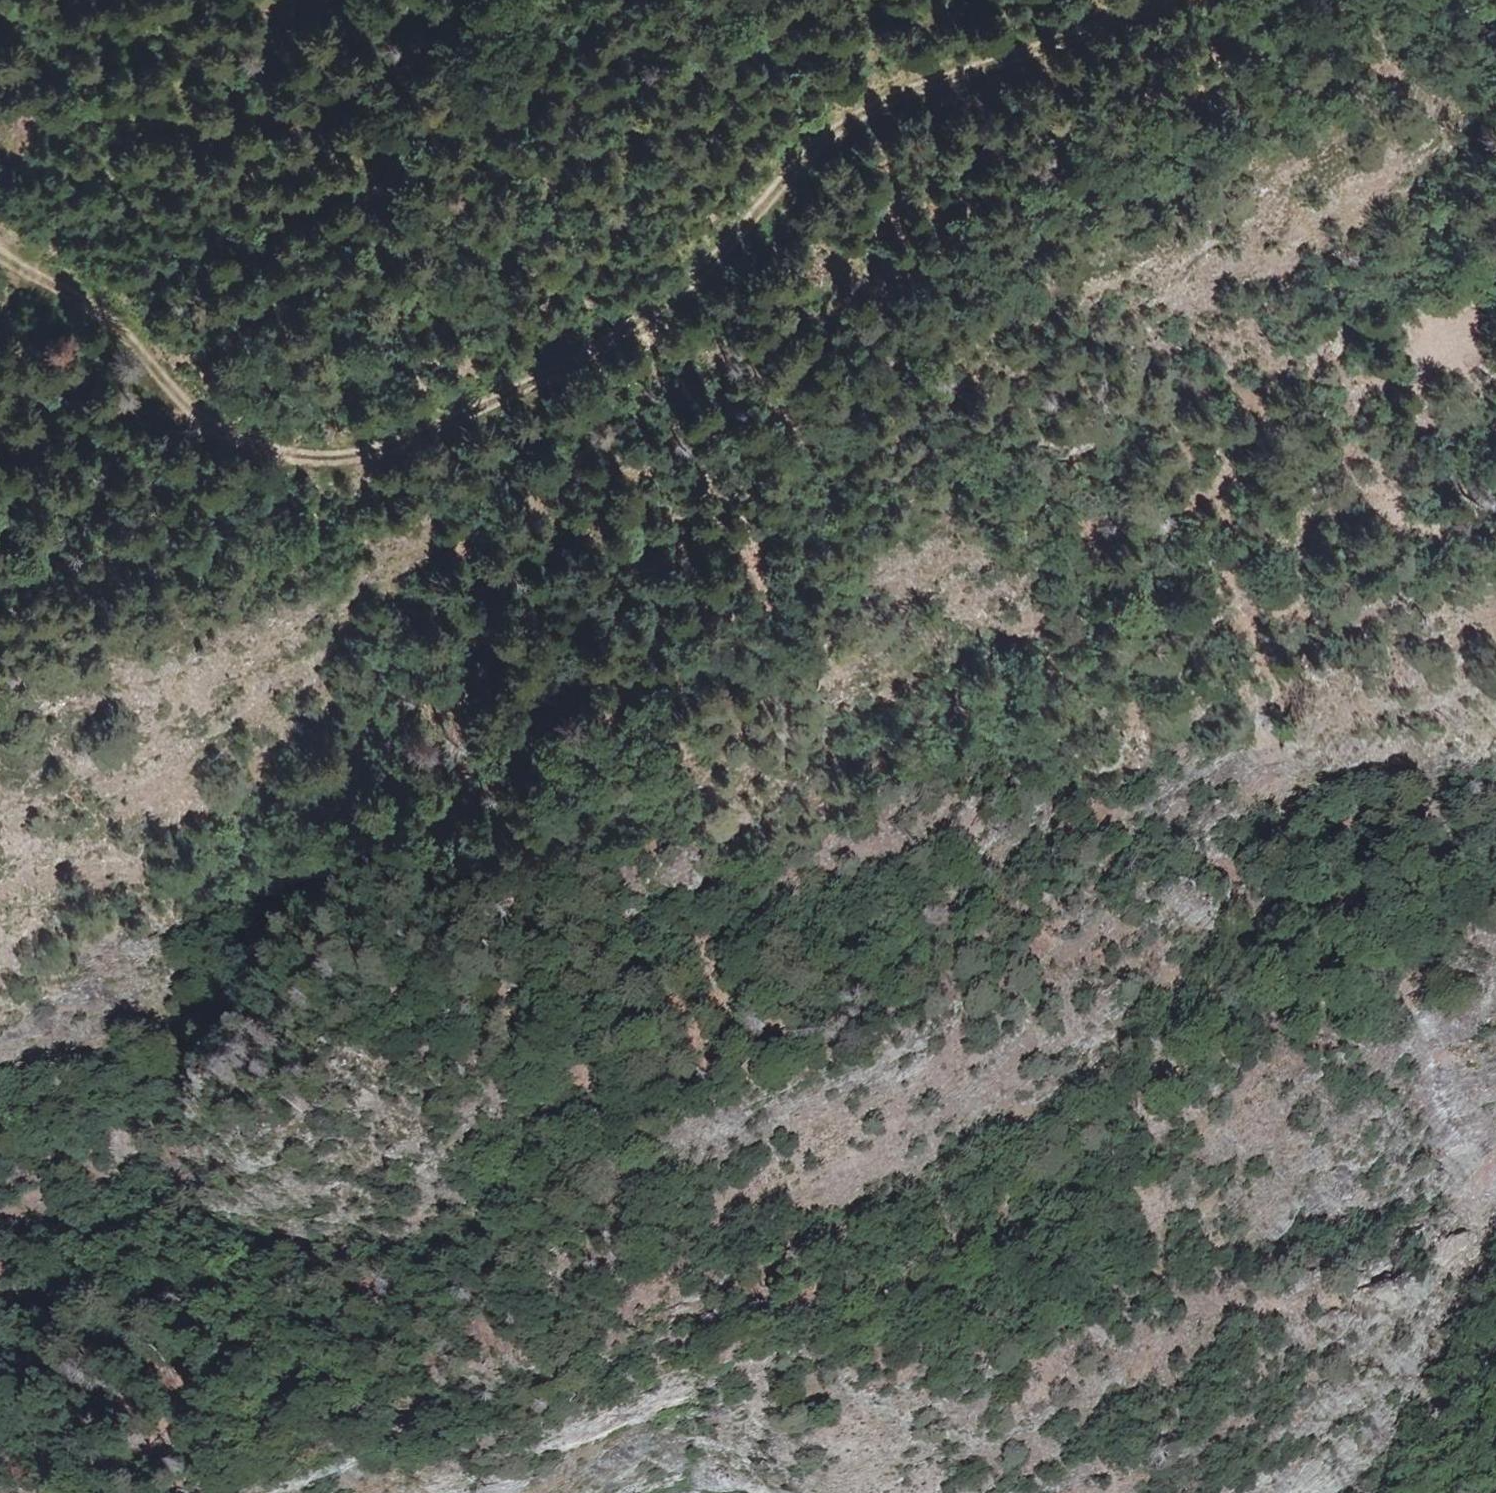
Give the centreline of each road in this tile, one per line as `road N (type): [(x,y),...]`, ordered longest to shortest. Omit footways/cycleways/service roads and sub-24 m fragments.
road 1 (track): [(0,230),(26,251),(114,292),(200,392),(305,432),(395,410),(684,288),(820,131),(898,86),(1128,0)]

